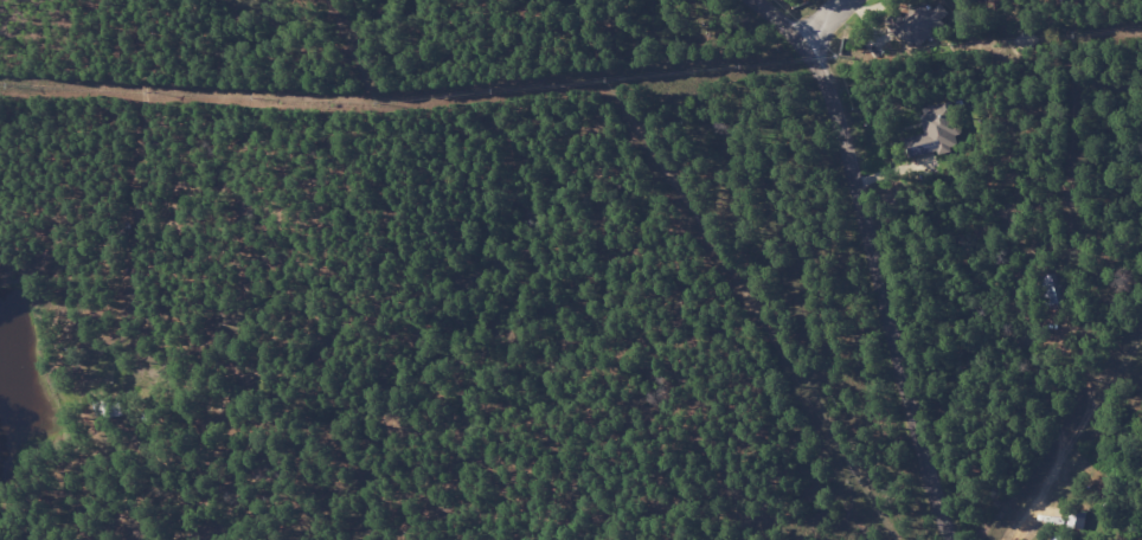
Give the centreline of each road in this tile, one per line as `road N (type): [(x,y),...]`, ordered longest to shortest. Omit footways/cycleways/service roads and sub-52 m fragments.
road 1 (tertiary): [(954,539),(823,75),(801,37),(753,0)]

